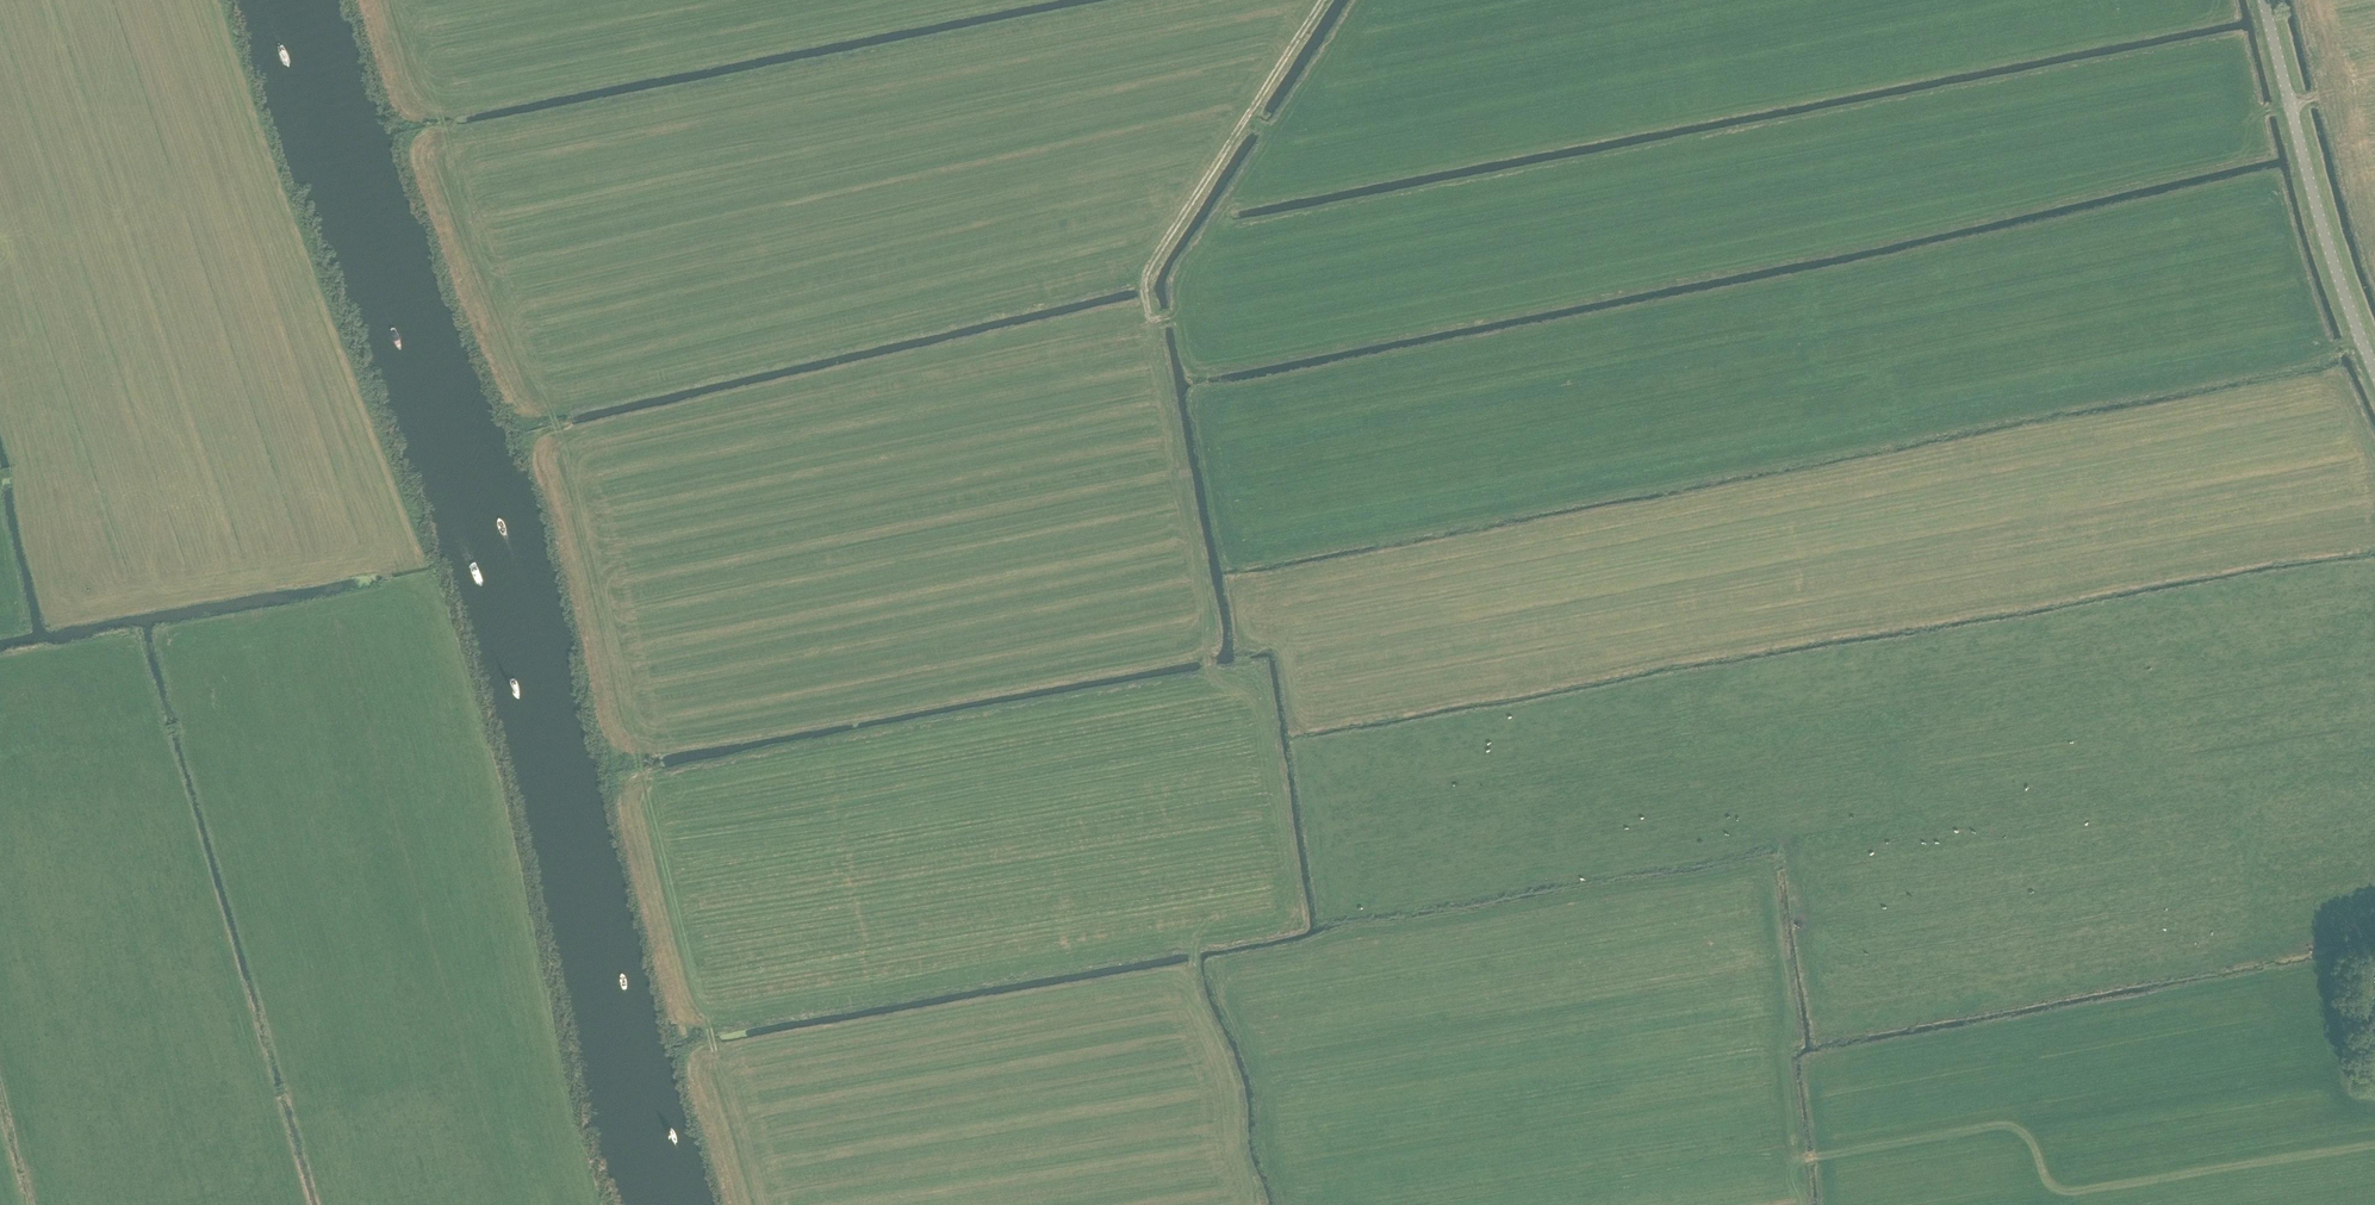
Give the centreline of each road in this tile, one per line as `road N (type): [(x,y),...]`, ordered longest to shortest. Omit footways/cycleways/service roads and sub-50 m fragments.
road 1 (unclassified): [(2374,369),(2313,198),(2263,0)]

